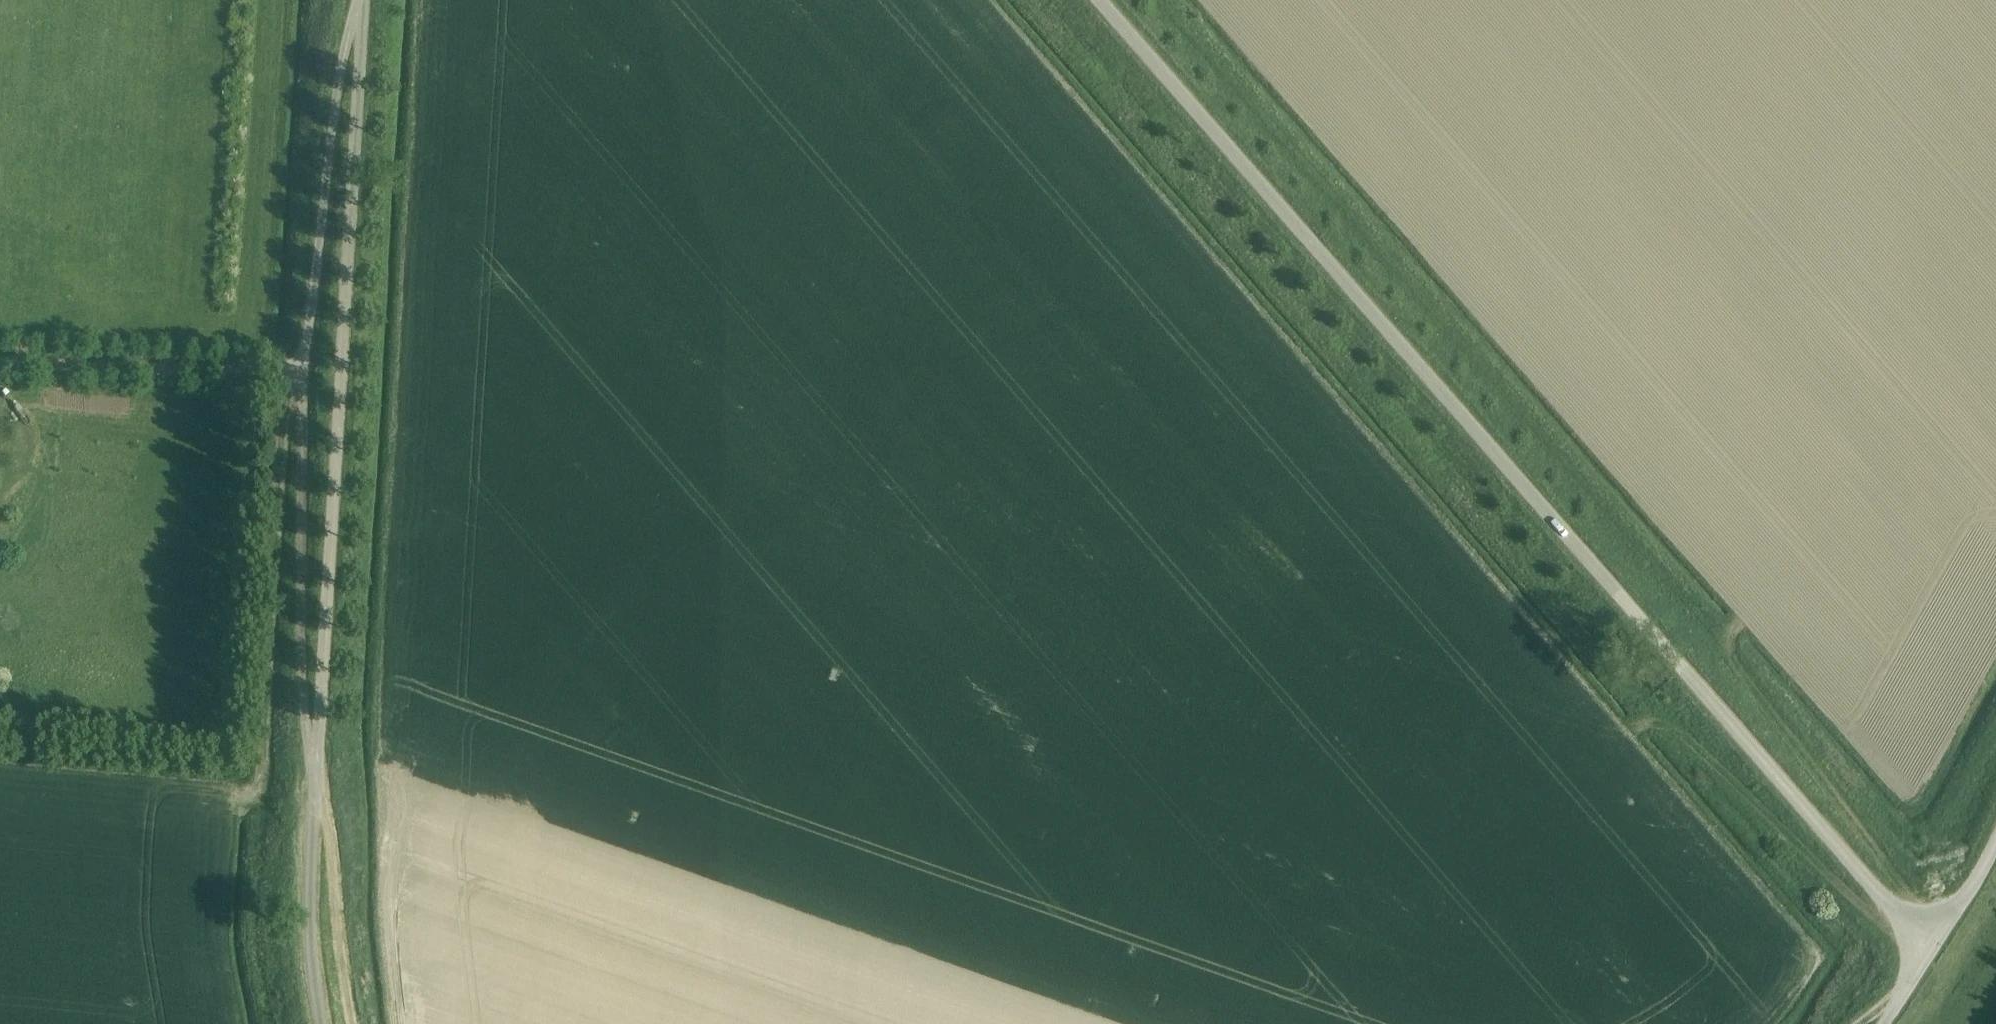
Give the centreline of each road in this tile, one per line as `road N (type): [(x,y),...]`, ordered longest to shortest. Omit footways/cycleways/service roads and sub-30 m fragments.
road 1 (unclassified): [(1930,951),(1099,0)]
road 2 (unclassified): [(322,1023),(310,950),(319,728),(363,0)]

